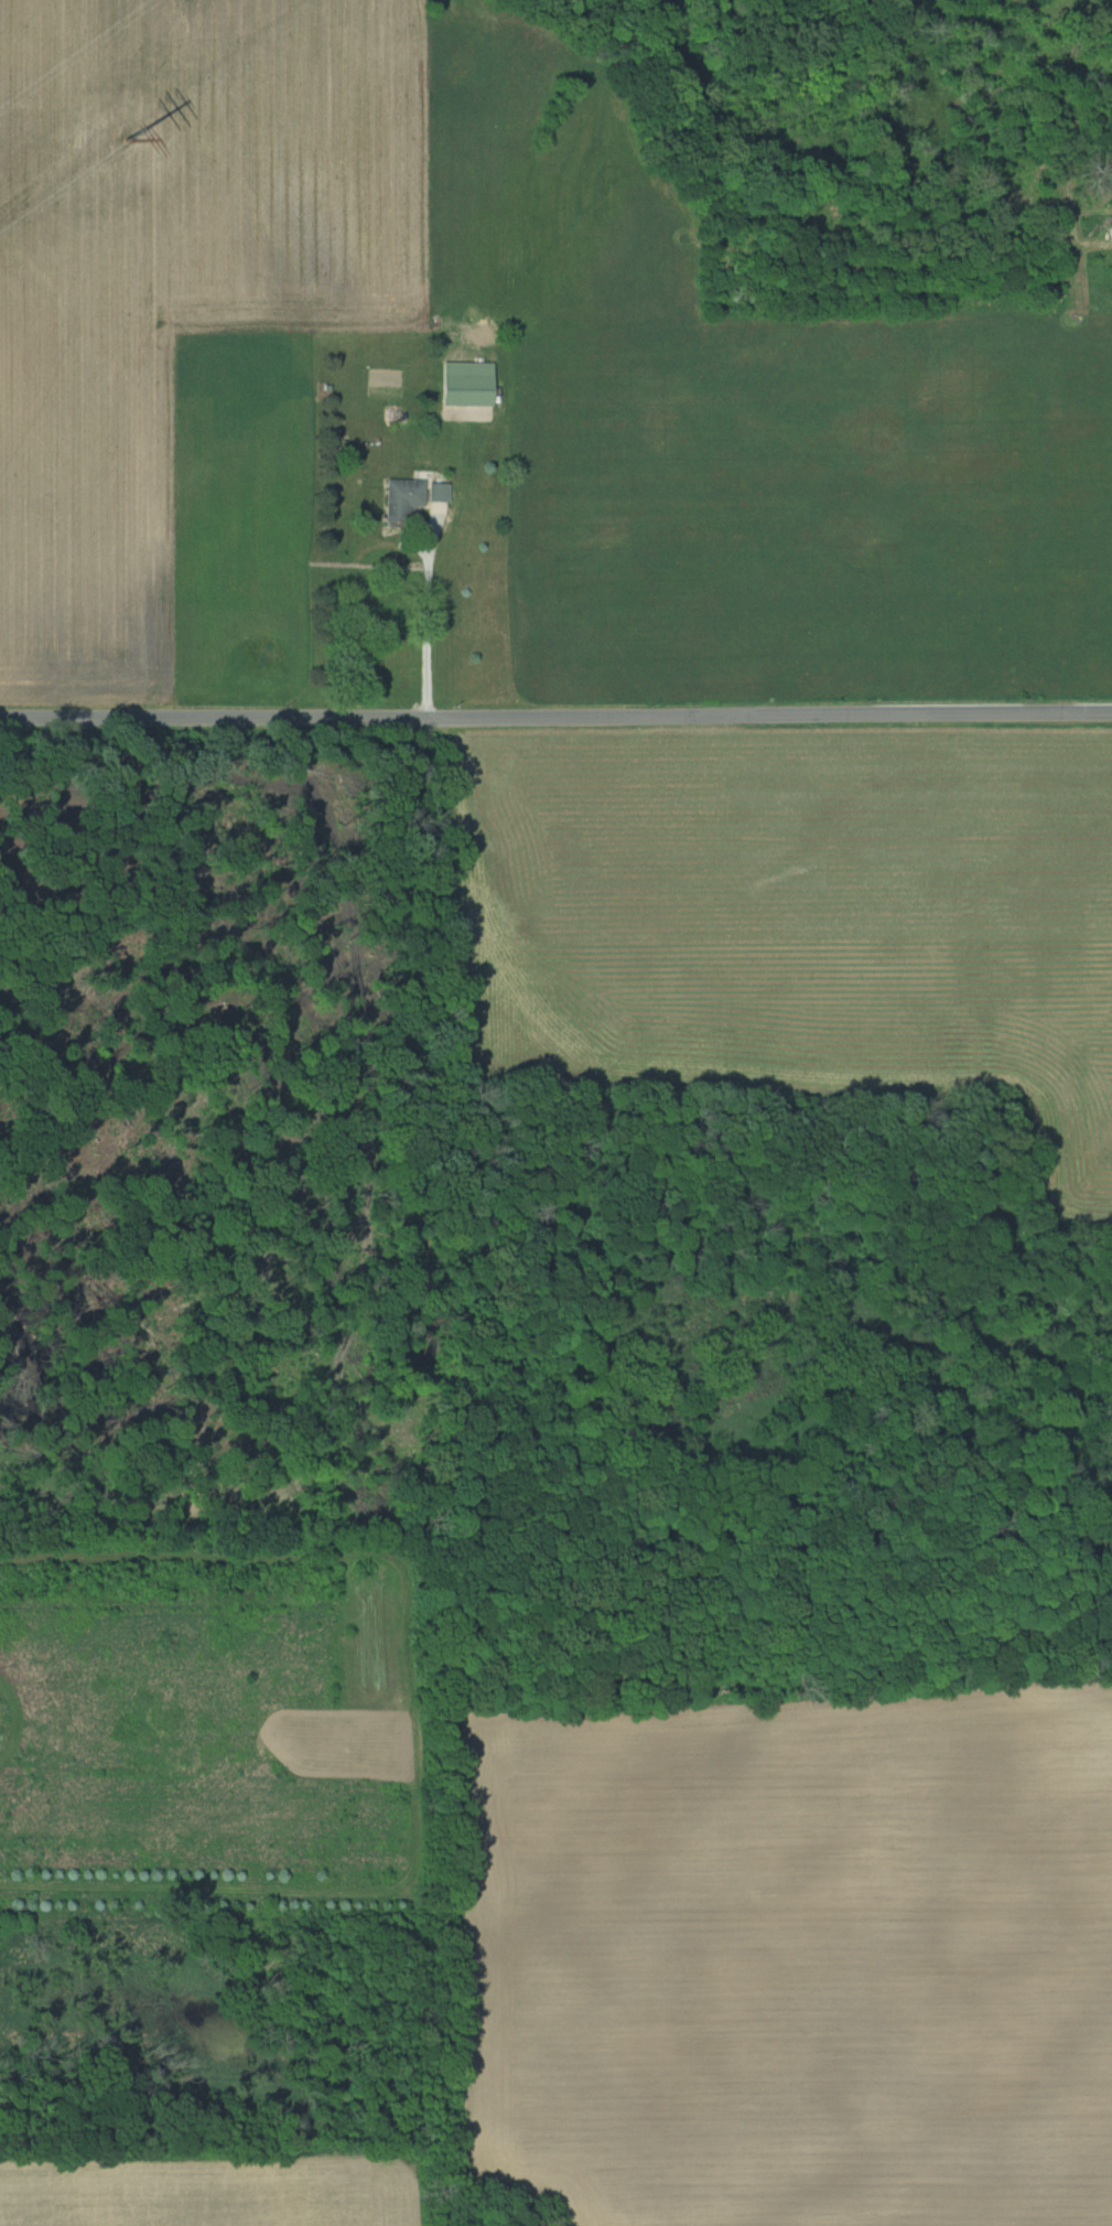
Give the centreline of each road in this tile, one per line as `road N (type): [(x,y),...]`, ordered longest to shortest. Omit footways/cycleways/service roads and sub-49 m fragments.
road 1 (tertiary): [(0,717),(1111,712)]

